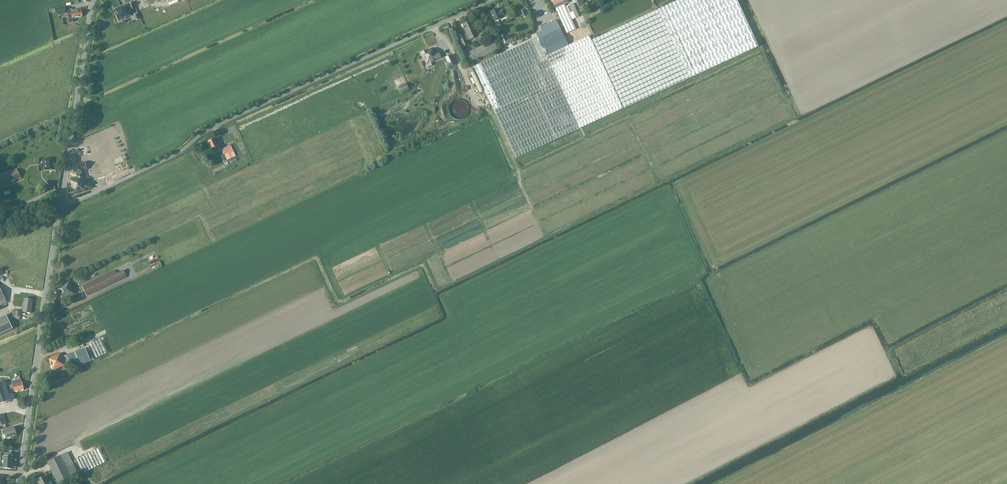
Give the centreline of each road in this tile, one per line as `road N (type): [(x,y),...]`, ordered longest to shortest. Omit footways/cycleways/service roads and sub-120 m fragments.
road 1 (unclassified): [(61,207),(167,159),(206,131),(492,0)]
road 2 (tertiary): [(19,483),(61,207)]
road 3 (tertiary): [(61,207),(93,0)]

